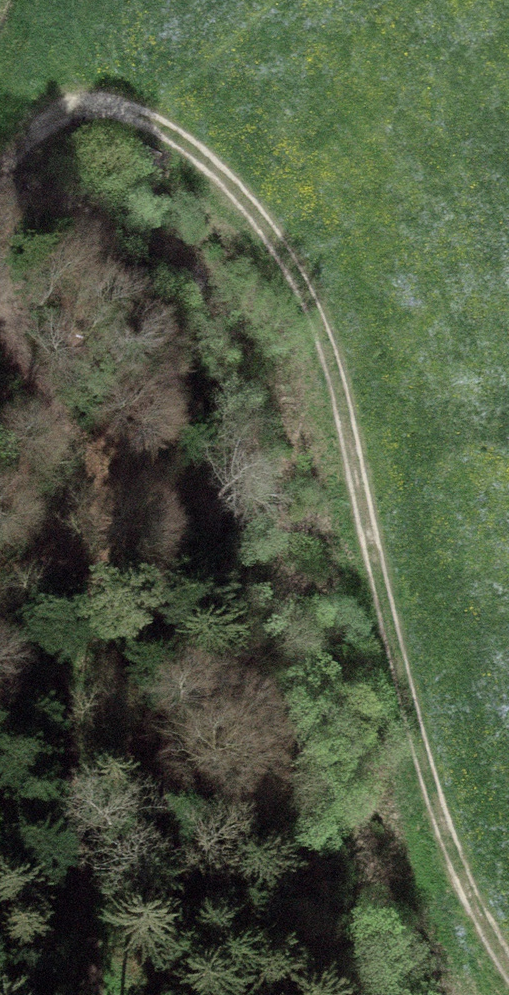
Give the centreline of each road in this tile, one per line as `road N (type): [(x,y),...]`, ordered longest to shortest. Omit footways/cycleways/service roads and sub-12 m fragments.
road 1 (track): [(508,900),(473,810),(320,282),(218,163),(123,110),(44,110),(0,164)]
road 2 (track): [(63,994),(10,305),(0,274)]

